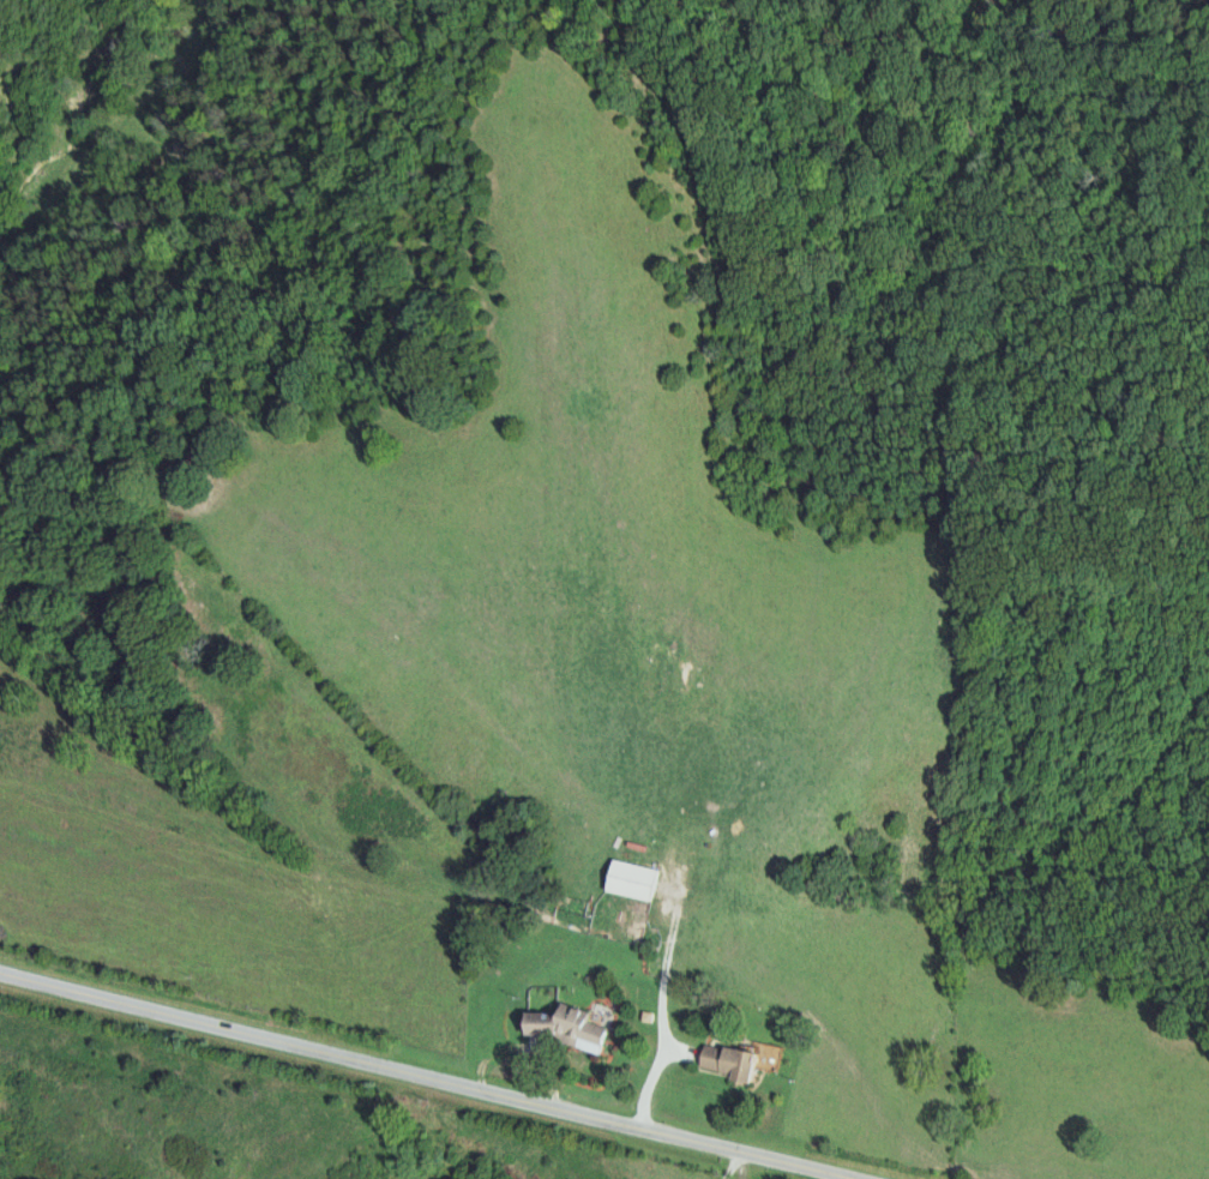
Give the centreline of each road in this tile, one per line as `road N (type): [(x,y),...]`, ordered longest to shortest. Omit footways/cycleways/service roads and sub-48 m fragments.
road 1 (tertiary): [(841,1178),(0,976)]

